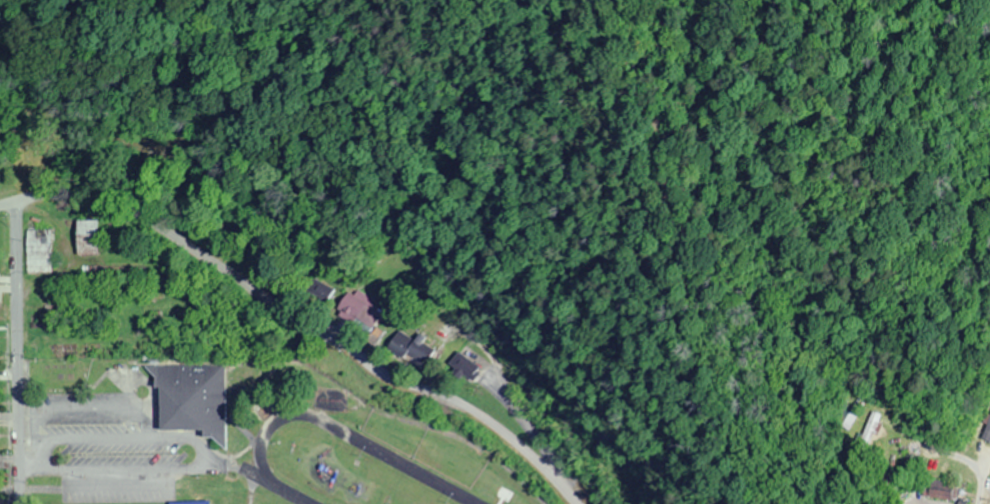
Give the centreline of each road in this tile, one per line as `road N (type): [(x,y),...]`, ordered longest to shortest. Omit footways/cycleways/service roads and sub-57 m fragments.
road 1 (residential): [(587,503),(472,400),(416,387),(190,224),(95,179),(0,188)]
road 2 (residential): [(19,503),(19,183)]

